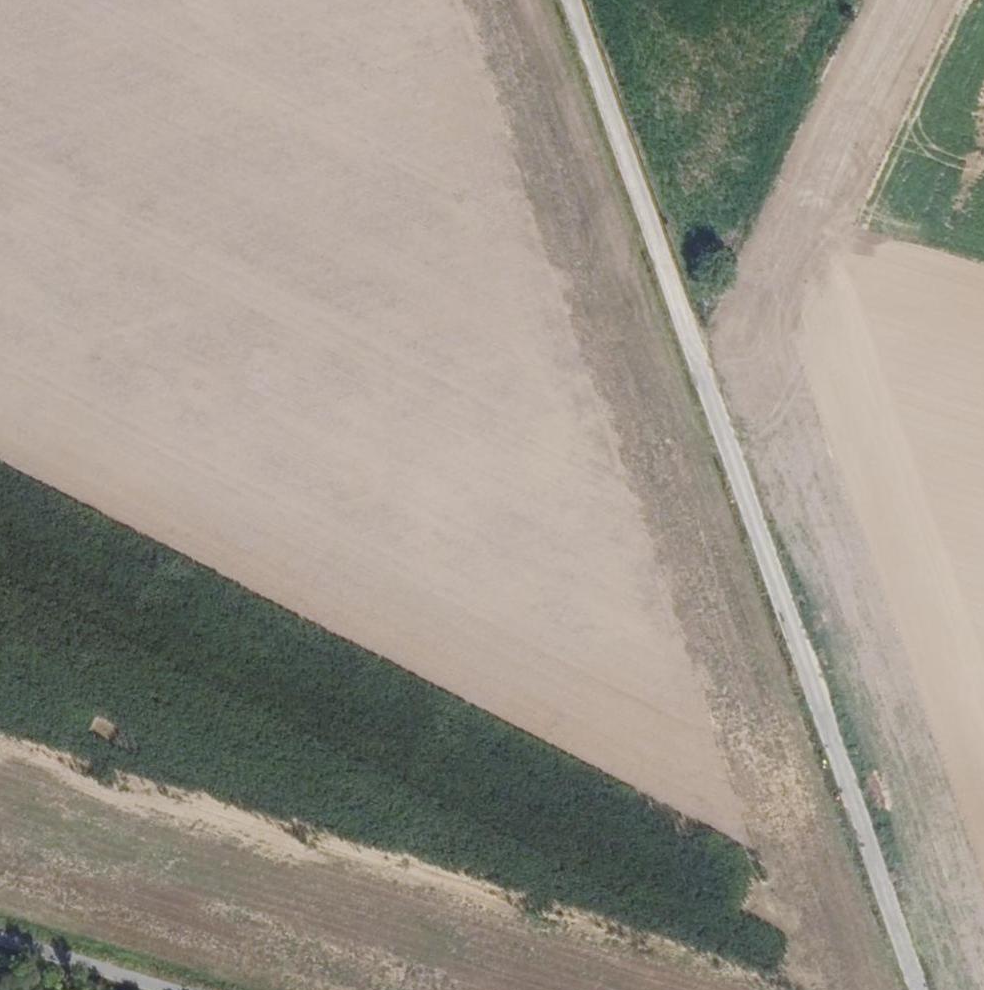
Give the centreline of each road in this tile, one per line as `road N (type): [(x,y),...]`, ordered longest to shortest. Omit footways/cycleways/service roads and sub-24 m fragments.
road 1 (unclassified): [(576,0),(928,989)]
road 2 (unclassified): [(0,936),(170,989)]

